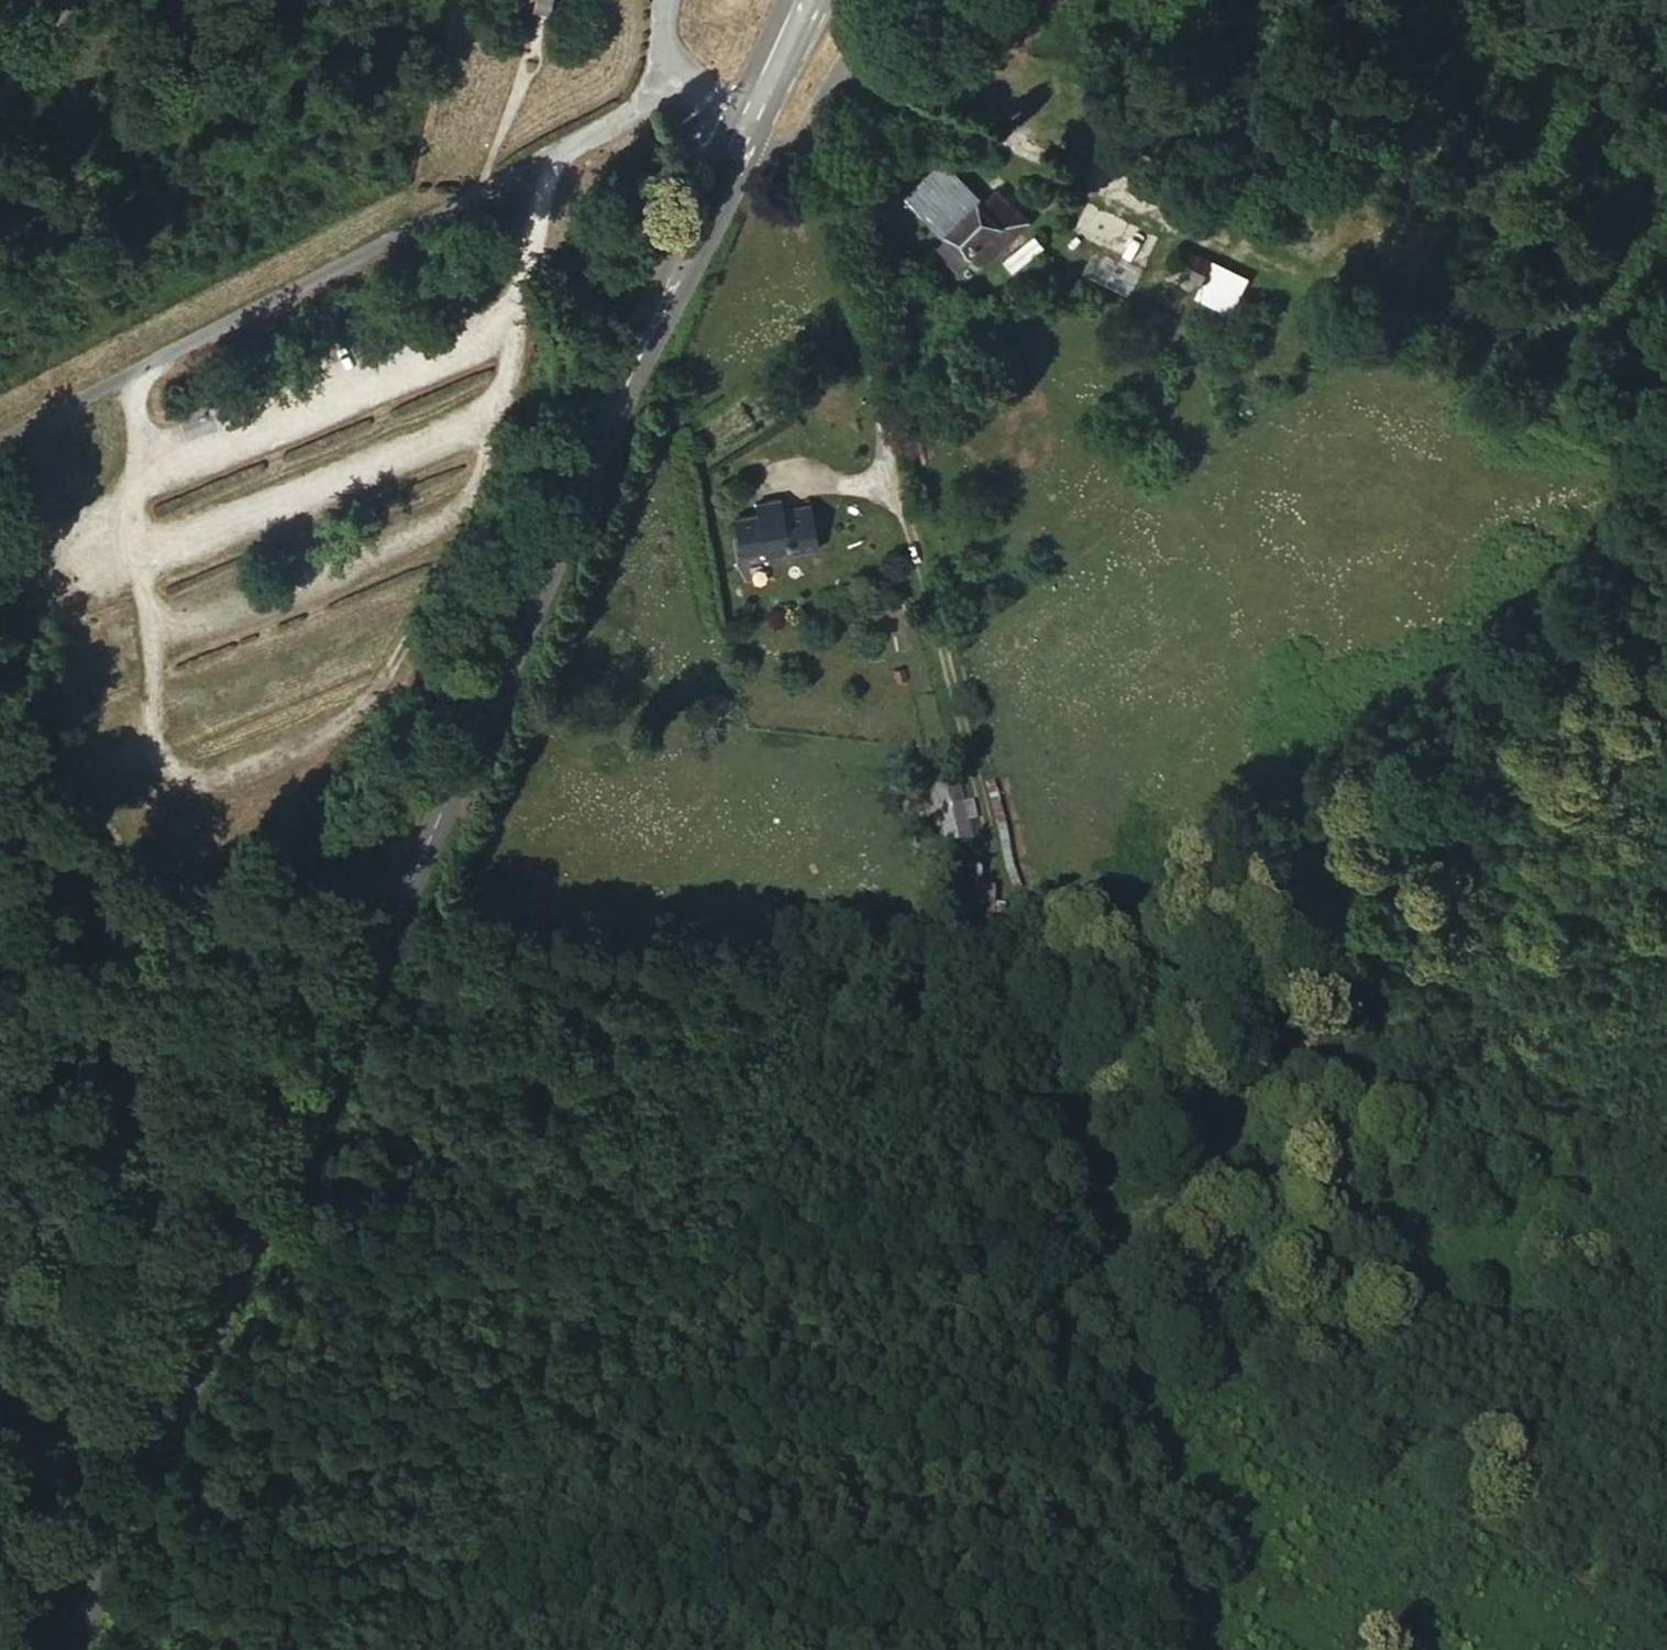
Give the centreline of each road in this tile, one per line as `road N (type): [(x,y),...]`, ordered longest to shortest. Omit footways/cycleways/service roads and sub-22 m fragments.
road 1 (tertiary): [(806,0),(82,1649)]
road 2 (track): [(1666,833),(1585,962),(1509,1018),(1364,1017),(1293,1061),(1197,1183),(1101,1226),(1205,1649)]
road 3 (track): [(1101,1226),(806,126)]

